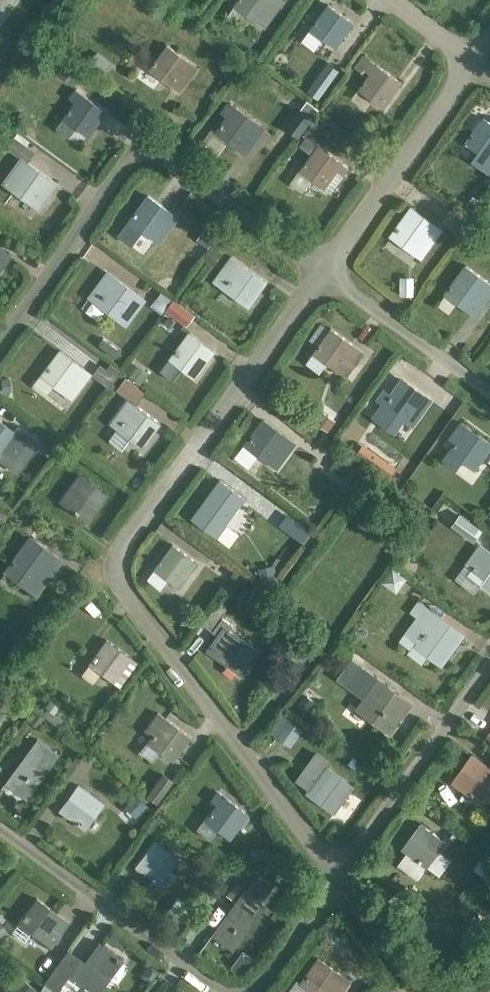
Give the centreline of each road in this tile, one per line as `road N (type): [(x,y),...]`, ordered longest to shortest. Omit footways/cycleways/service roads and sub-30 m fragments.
road 1 (residential): [(334,878),(130,598),(119,568),(127,536),(321,272)]
road 2 (residential): [(321,272),(166,159),(144,154),(124,164),(0,335)]
road 3 (residential): [(0,831),(223,991)]
road 4 (residential): [(334,878),(489,662)]
road 5 (residential): [(321,272),(474,60)]
road 6 (residential): [(489,393),(321,272)]
road 7 (residential): [(240,991),(260,982),(334,878)]
road 8 (residential): [(422,991),(334,878)]

